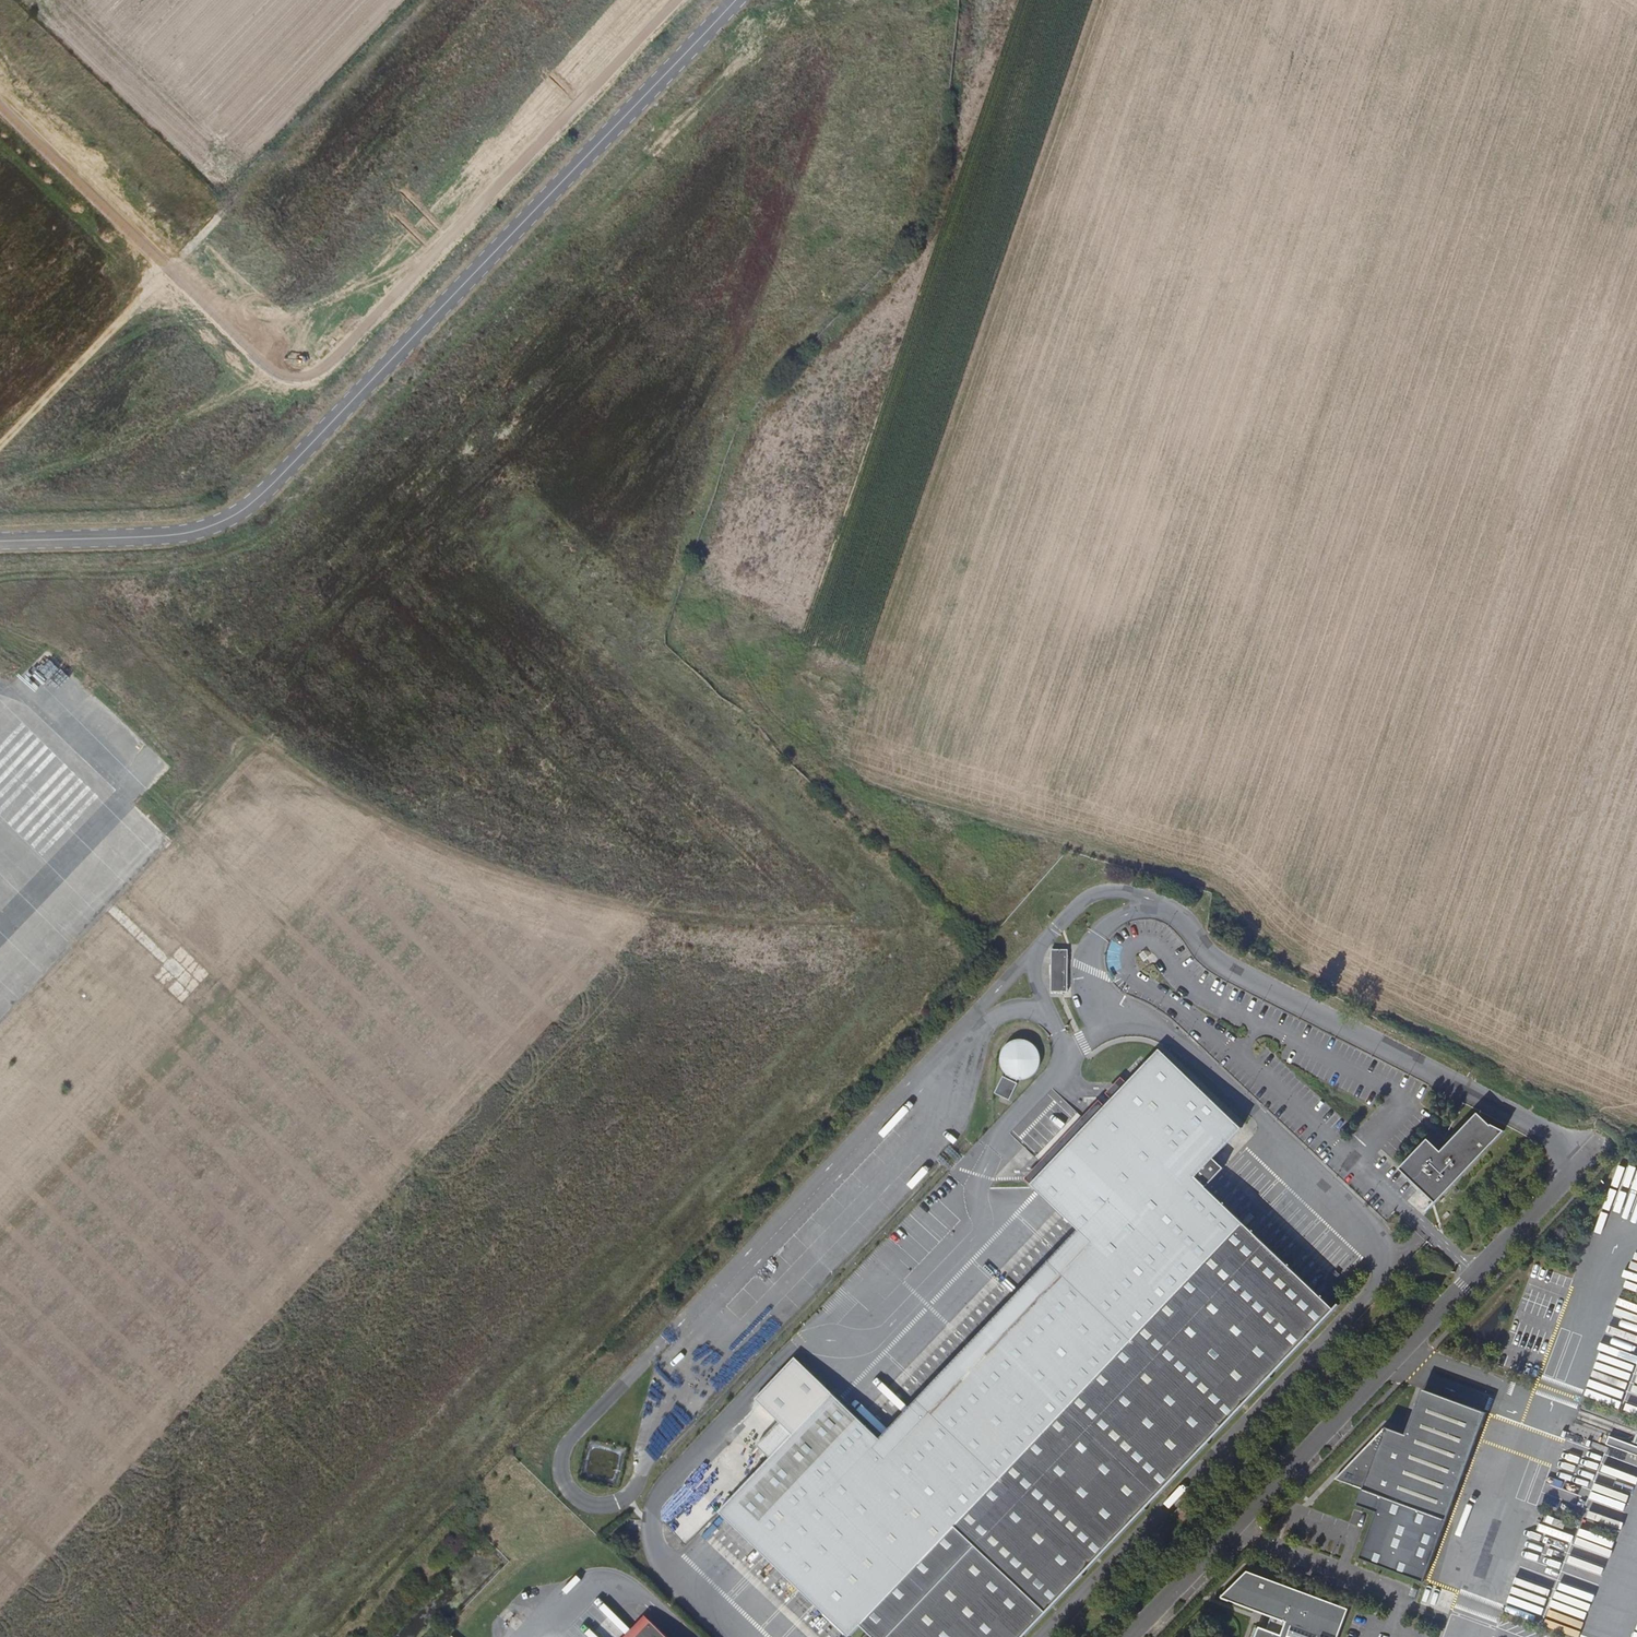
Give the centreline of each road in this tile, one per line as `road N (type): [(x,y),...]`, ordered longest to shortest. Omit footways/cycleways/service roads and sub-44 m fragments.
road 1 (unclassified): [(0,107),(258,359),(303,377),(327,365),(676,0)]
road 2 (unclassified): [(1467,1091),(1555,1137),(1569,1156),(1566,1178),(1129,1636)]

